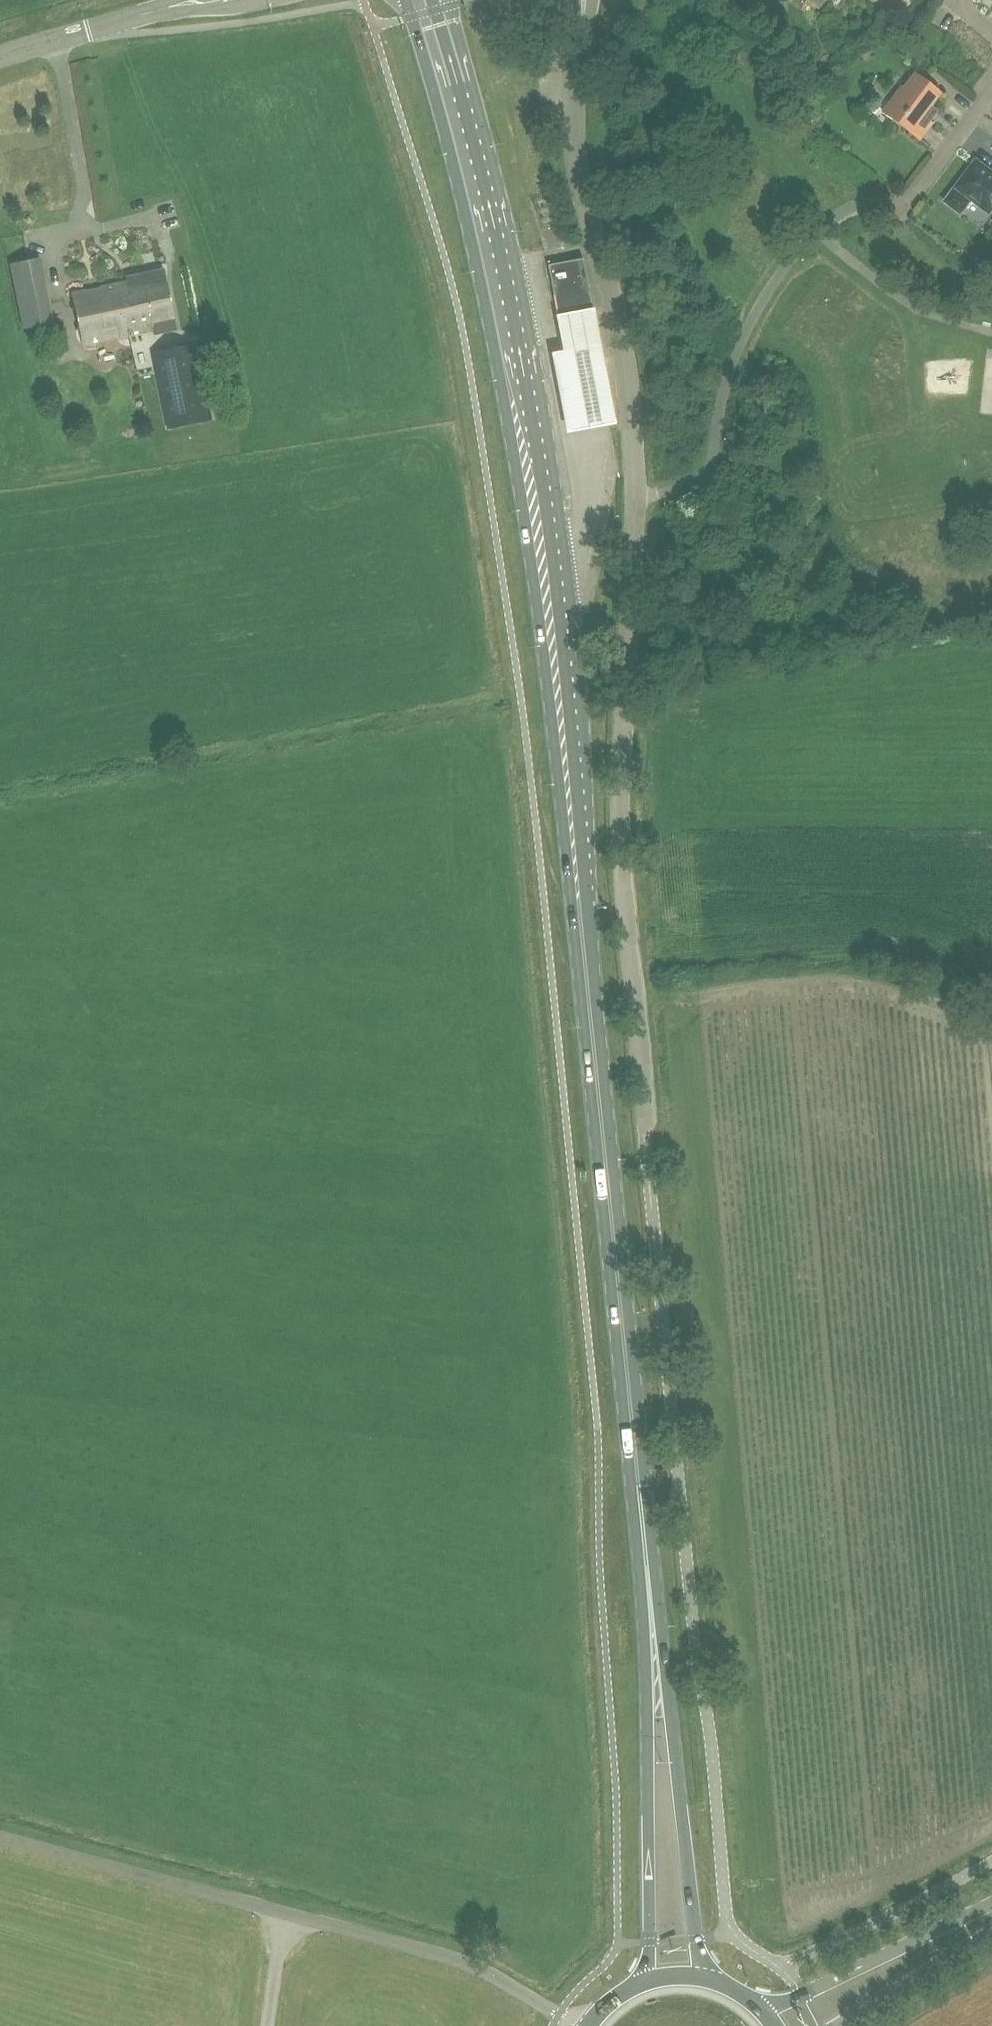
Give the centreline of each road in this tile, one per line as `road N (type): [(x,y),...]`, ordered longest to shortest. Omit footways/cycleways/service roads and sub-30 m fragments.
road 1 (primary): [(647,1566),(550,621),(489,260),(419,0)]
road 2 (unclassified): [(647,1111),(620,803),(635,472),(622,345),(578,154),(583,22)]
road 3 (primary): [(711,1980),(696,1944),(656,1582),(647,1566)]
road 4 (primary): [(647,1566),(640,1582),(650,1946),(642,1982)]
road 5 (tertiary): [(991,1903),(794,1998),(758,2006)]
road 6 (tertiary): [(837,2025),(991,1932)]
road 7 (unclassified): [(0,57),(170,7)]
road 8 (residential): [(991,91),(898,215)]

